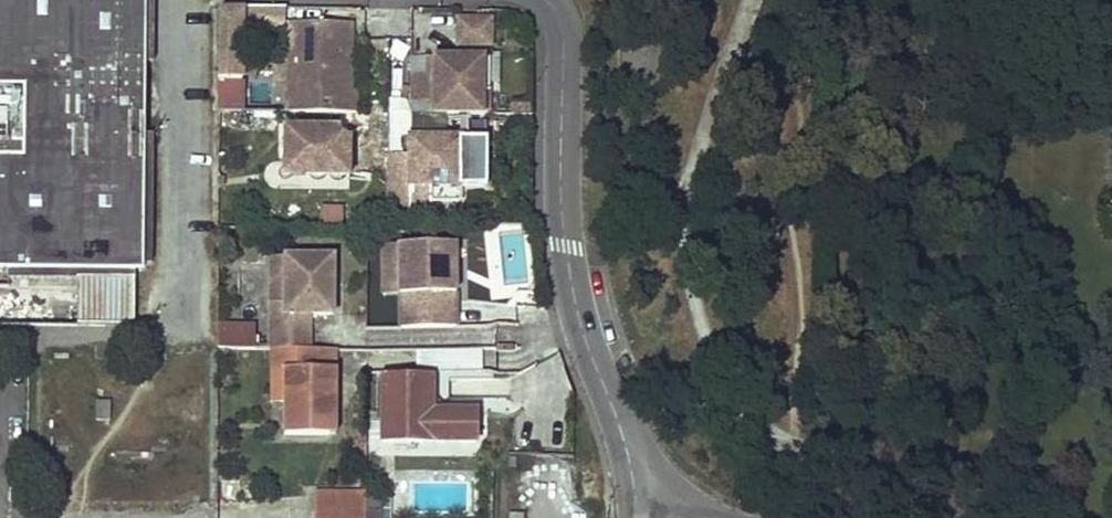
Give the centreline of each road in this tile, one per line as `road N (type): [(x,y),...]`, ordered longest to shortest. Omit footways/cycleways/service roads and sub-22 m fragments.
road 1 (residential): [(548,0),(564,43),(562,202),(572,287),(647,500)]

